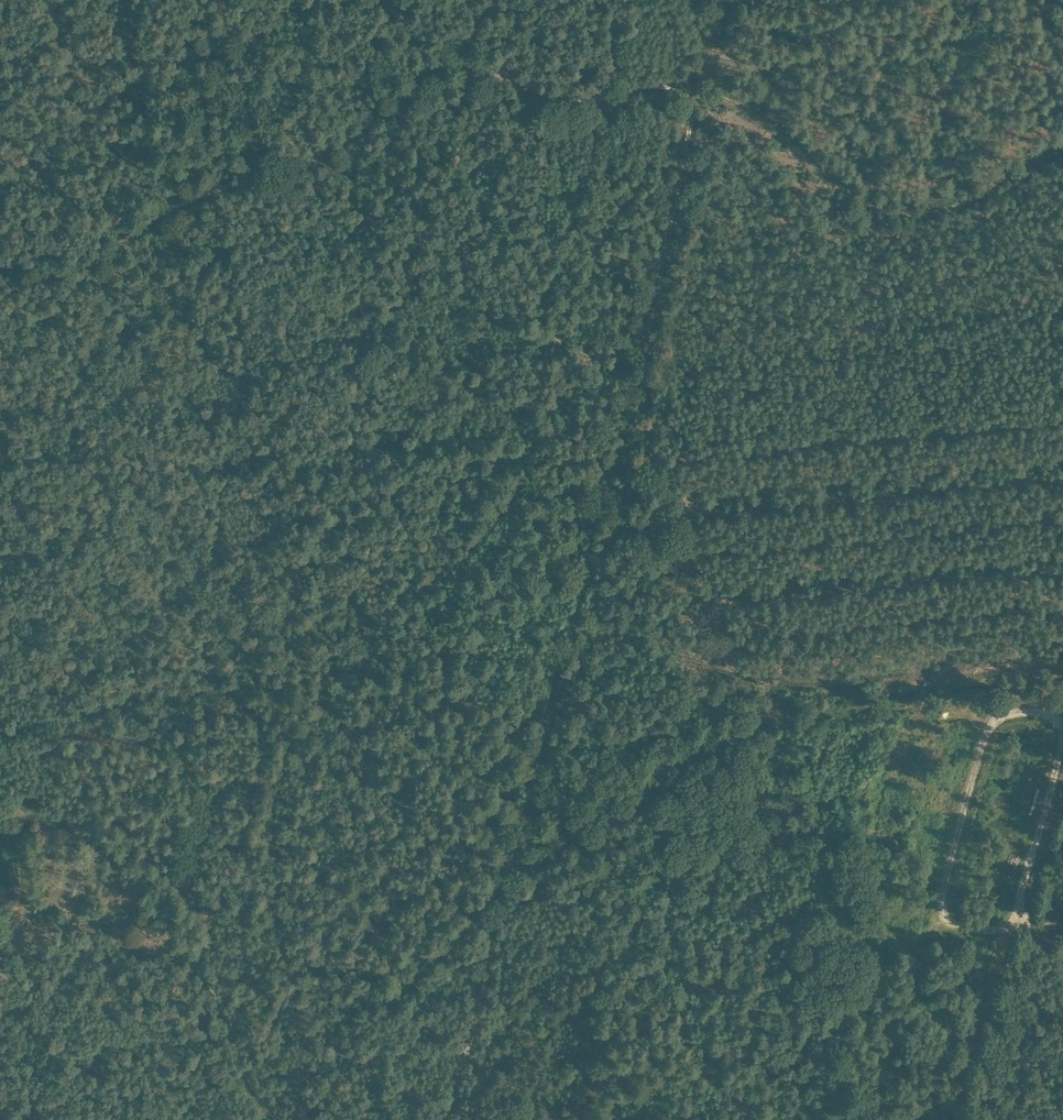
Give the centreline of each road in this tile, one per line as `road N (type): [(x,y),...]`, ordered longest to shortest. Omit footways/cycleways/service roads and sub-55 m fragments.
road 1 (track): [(702,83),(446,1119)]
road 2 (track): [(125,231),(210,175),(317,149),(449,50),(536,93),(587,98),(680,77),(702,83)]
road 3 (track): [(702,83),(854,193),(892,206),(932,210),(1062,168)]
road 4 (track): [(1062,747),(946,1119)]
road 5 (track): [(1010,927),(961,925),(939,908),(985,735),(1003,713),(1047,713),(1062,727)]
road 6 (track): [(125,231),(53,0)]
road 7 (track): [(0,266),(85,258),(125,231)]

